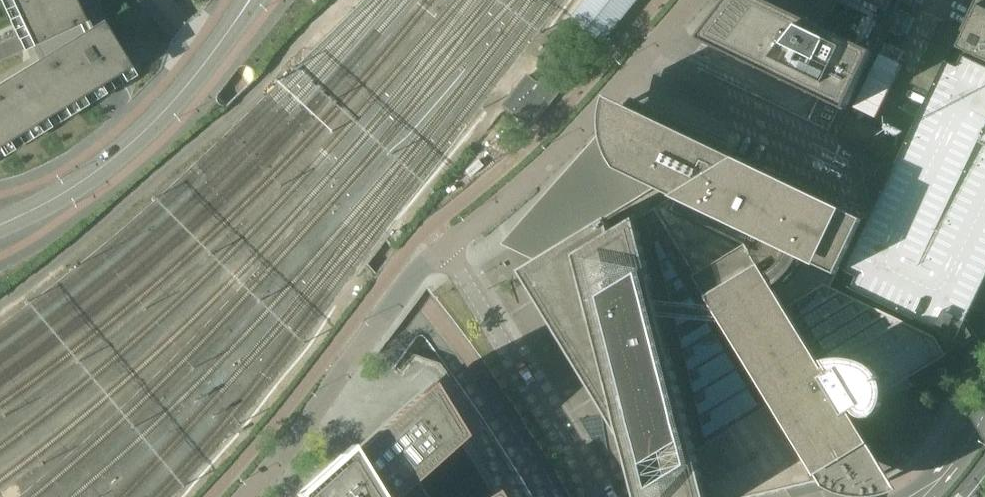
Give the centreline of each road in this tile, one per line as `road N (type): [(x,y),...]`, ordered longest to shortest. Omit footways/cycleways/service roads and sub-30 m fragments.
road 1 (unclassified): [(446,245),(545,165),(690,0)]
road 2 (residential): [(0,224),(121,154),(187,87),(248,3)]
road 3 (unclassified): [(243,496),(415,274),(446,245)]
road 4 (unclassified): [(594,496),(446,245)]

